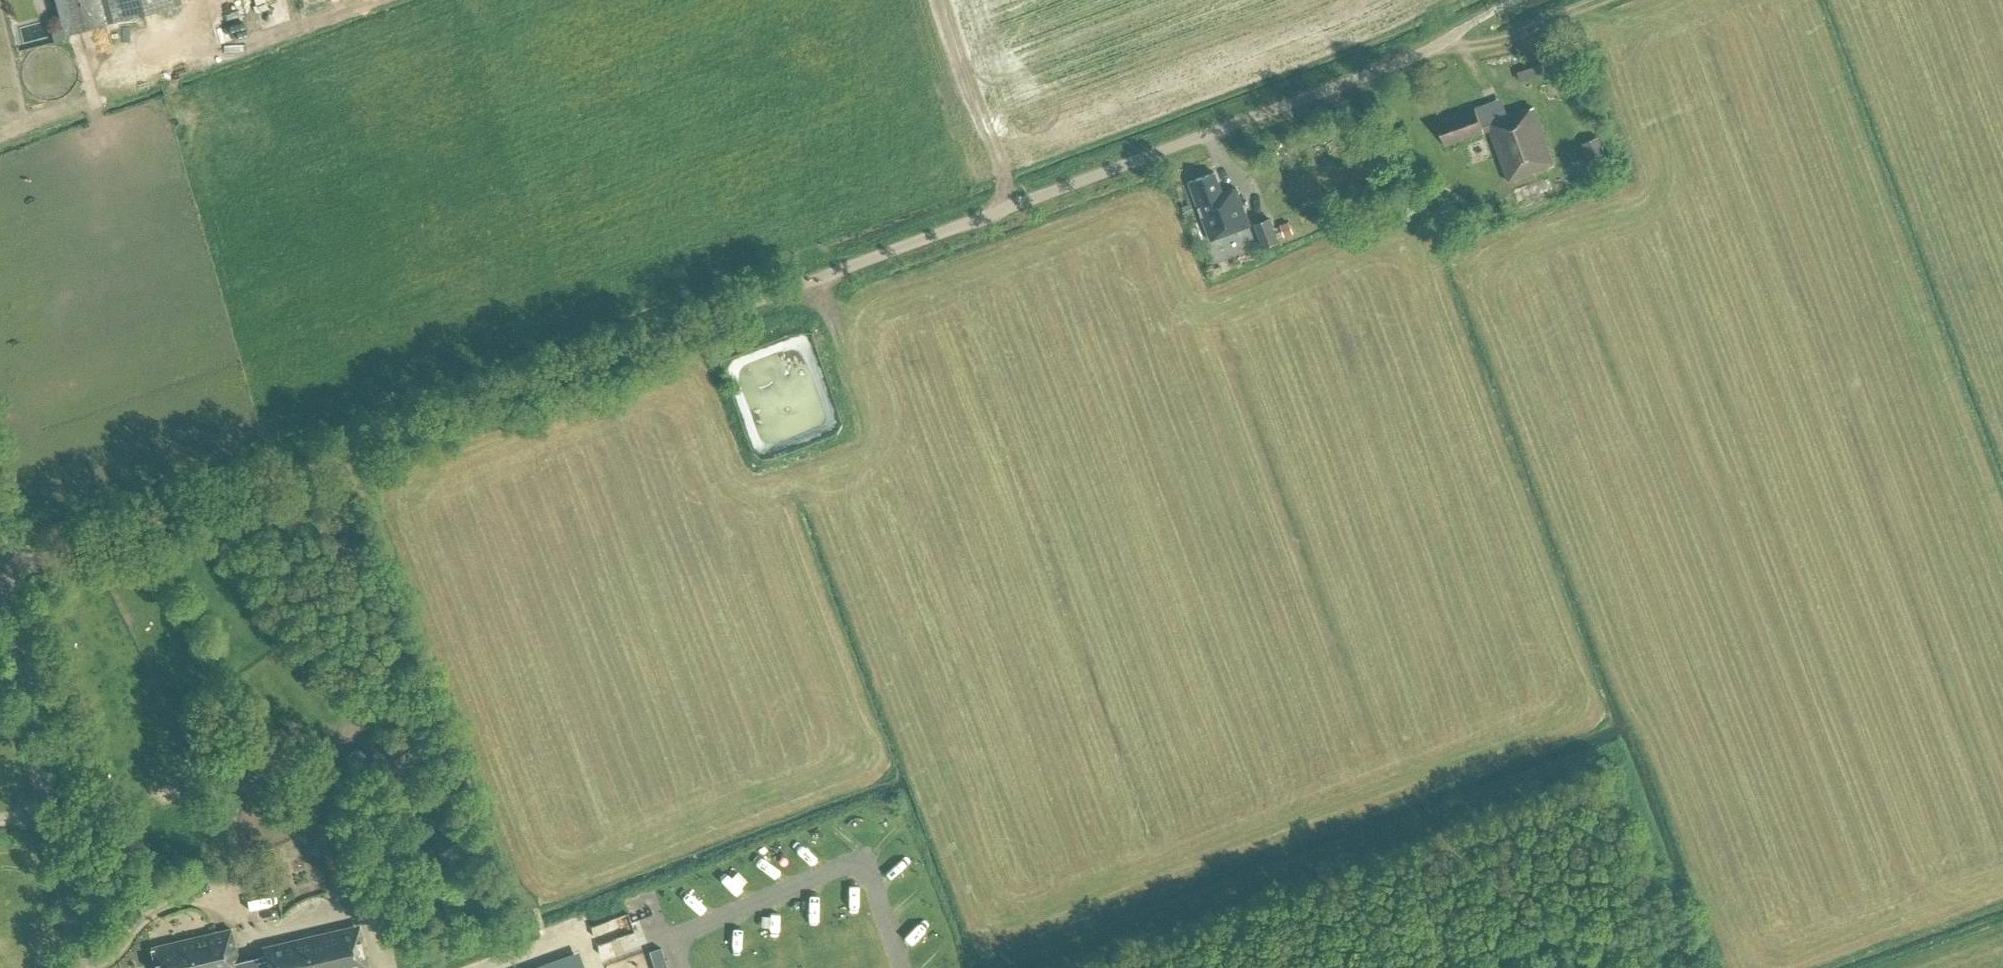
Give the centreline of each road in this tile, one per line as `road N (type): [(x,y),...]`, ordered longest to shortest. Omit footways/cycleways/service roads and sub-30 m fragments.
road 1 (unclassified): [(6,576),(1410,57),(1476,20)]
road 2 (tertiary): [(78,967),(6,576)]

